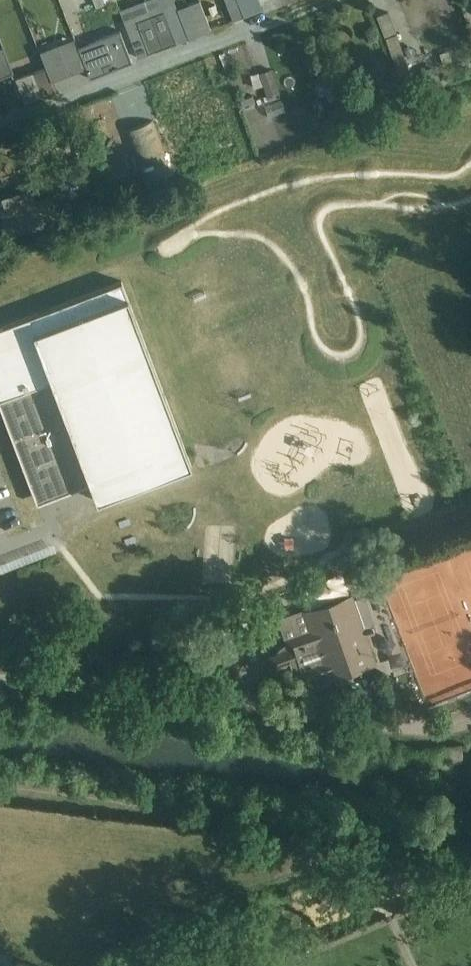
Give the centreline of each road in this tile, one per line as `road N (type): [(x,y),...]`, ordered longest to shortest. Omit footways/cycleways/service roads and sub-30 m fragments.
road 1 (unclassified): [(0,680),(442,729),(470,719)]
road 2 (track): [(0,806),(220,827)]

